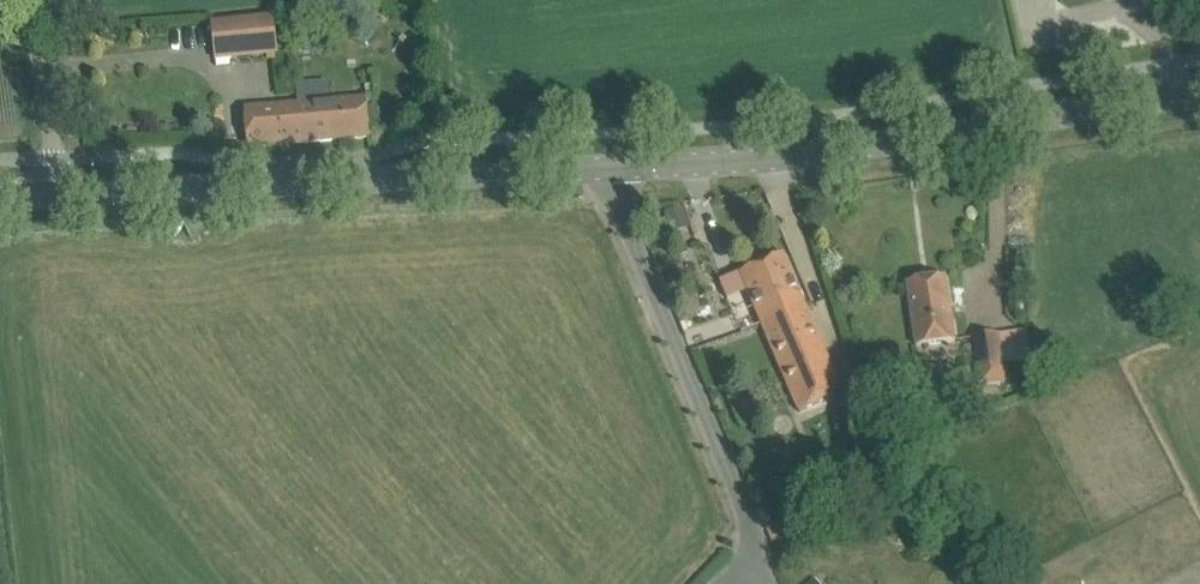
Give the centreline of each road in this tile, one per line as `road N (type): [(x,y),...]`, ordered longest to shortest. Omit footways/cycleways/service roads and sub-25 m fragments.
road 1 (tertiary): [(55,197),(840,153),(1199,97)]
road 2 (unclassified): [(55,197),(32,0)]

